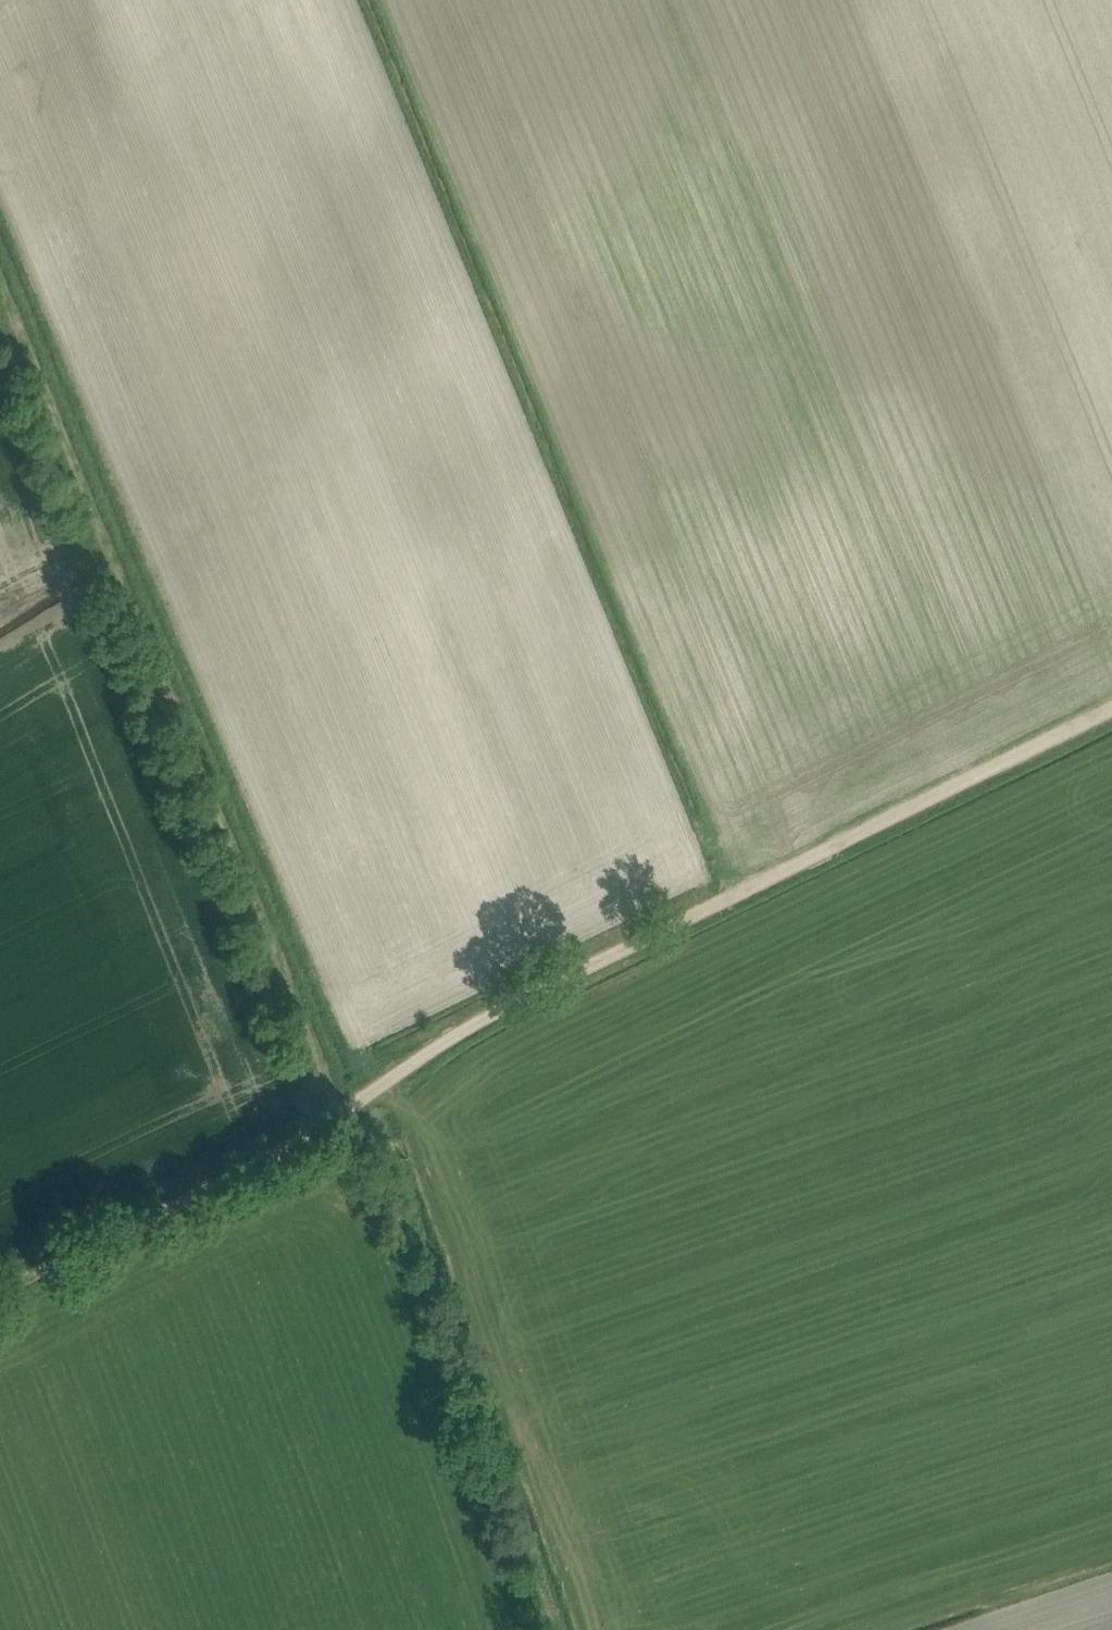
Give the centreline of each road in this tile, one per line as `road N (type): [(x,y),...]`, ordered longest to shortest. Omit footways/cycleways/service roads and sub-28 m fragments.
road 1 (track): [(350,1111),(485,1017),(1111,715)]
road 2 (track): [(0,1289),(220,1186),(350,1111)]

